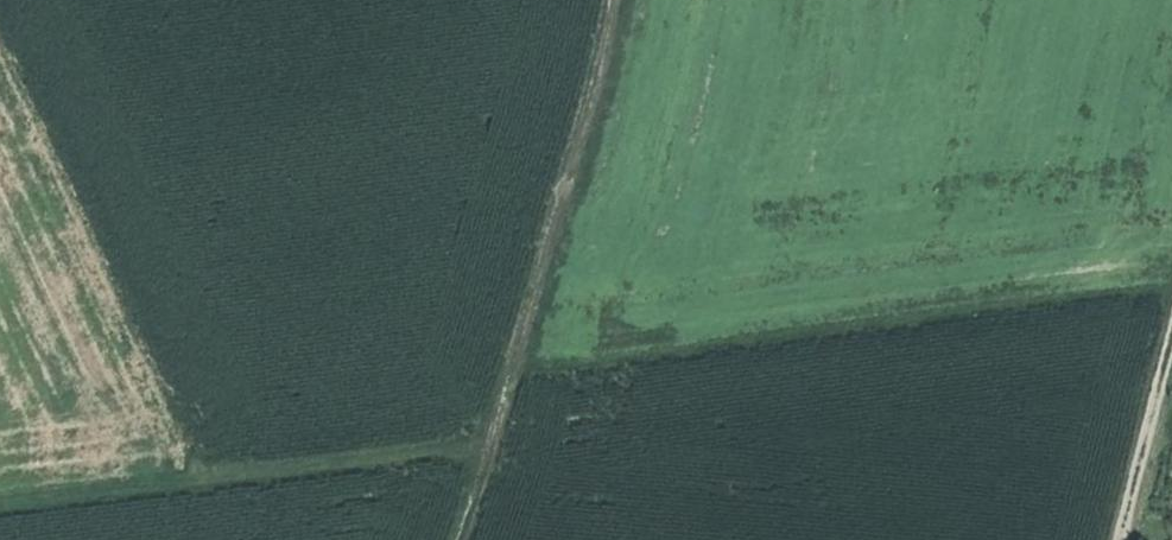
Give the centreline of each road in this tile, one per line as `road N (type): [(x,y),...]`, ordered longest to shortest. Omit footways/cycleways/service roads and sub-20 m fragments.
road 1 (track): [(624,0),(468,539)]
road 2 (track): [(500,445),(0,490)]
road 3 (track): [(0,55),(189,470)]
road 4 (track): [(1128,539),(1171,362)]

